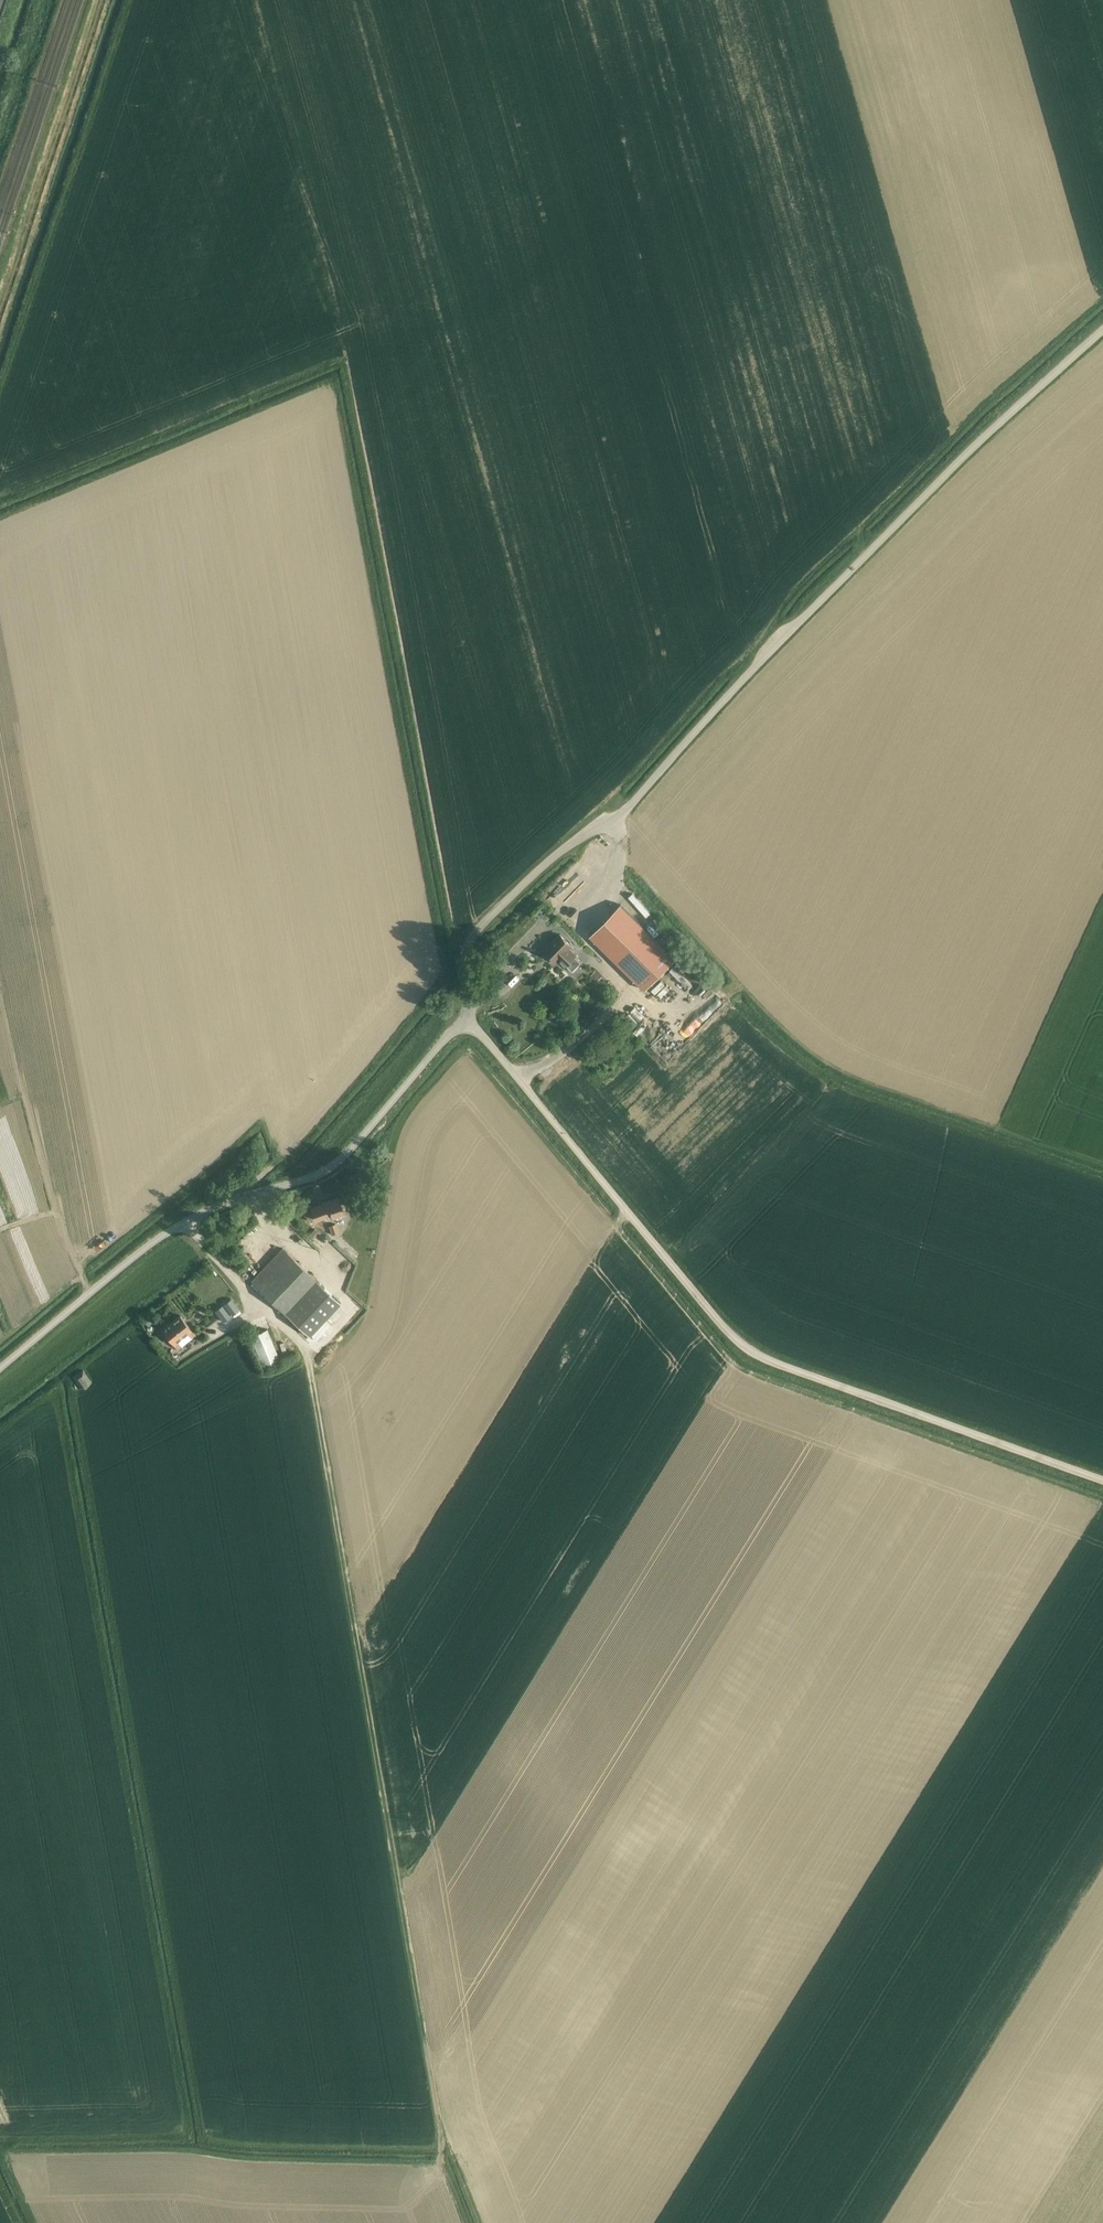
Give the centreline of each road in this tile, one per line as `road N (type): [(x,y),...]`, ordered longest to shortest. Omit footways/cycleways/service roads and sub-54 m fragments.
road 1 (track): [(1102,1481),(766,1362),(739,1346),(520,1082)]
road 2 (unclassified): [(0,1368),(184,1222),(223,1201),(336,1167),(468,1020)]
road 3 (track): [(0,306),(100,0)]

